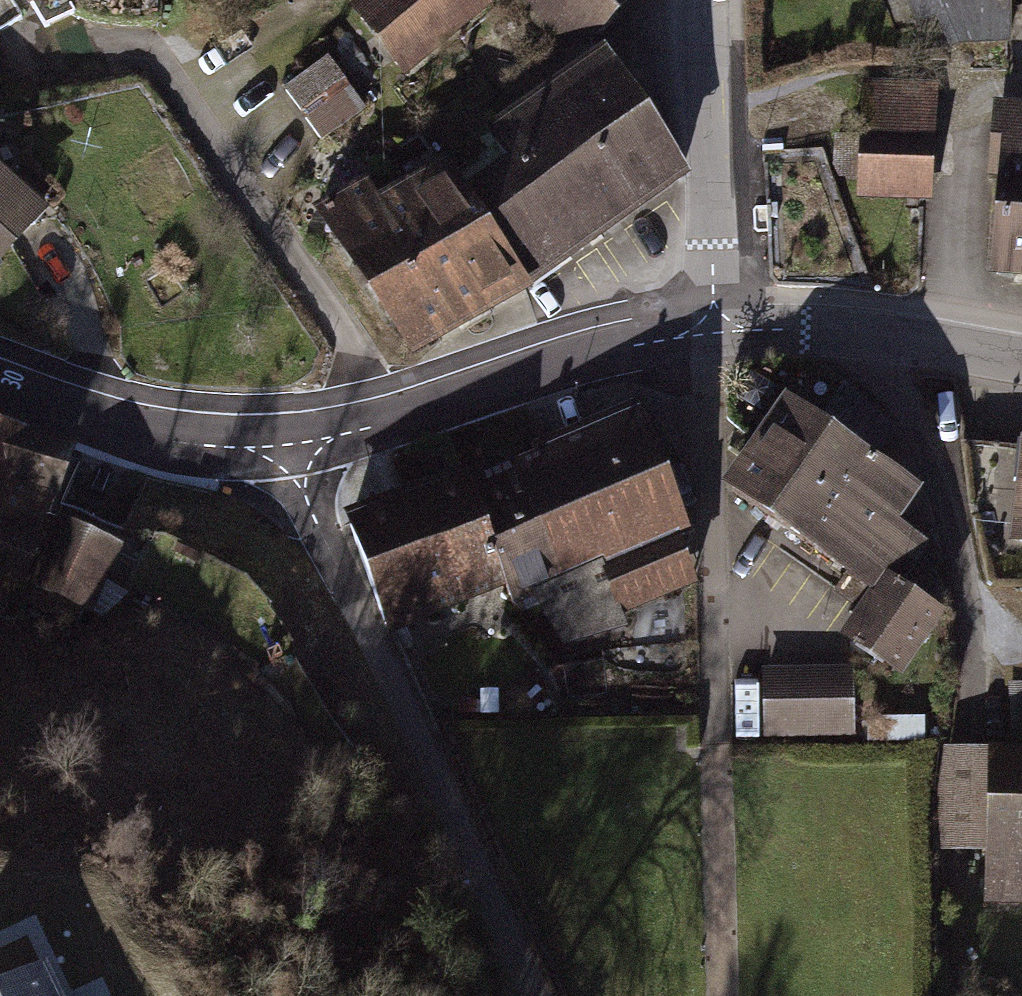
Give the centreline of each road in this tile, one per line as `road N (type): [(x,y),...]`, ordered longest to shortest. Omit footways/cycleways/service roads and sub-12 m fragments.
road 1 (residential): [(532,995),(386,656),(310,502),(294,437)]
road 2 (residential): [(382,425),(361,360),(156,58)]
road 3 (unclassified): [(382,425),(586,352),(714,331)]
road 4 (residential): [(714,331),(712,0)]
road 5 (unclassified): [(714,331),(811,327),(1021,362)]
road 6 (unclassified): [(0,387),(119,426),(206,443),(294,437)]

